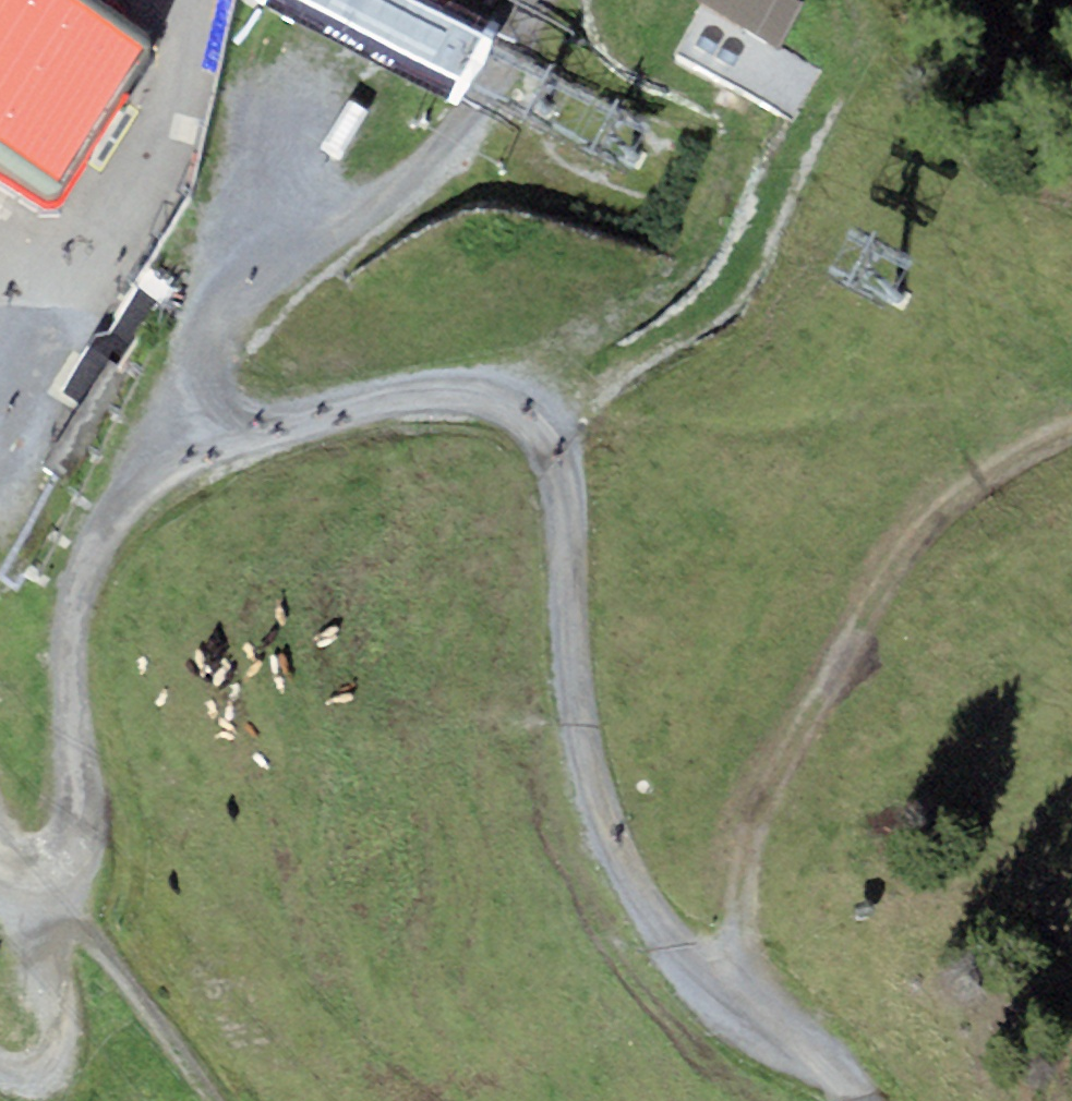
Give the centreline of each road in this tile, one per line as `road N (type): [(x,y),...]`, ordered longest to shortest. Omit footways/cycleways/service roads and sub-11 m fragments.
road 1 (track): [(0,855),(35,866),(70,848),(79,789),(67,644),(78,577),(137,505),(193,462),(257,438),(464,396),(535,415),(574,544)]
road 2 (track): [(739,998),(748,835),(903,550),(953,499),(1071,433)]
road 3 (track): [(851,1100),(803,1043),(689,962),(646,908),(613,836),(574,691),(574,544)]
road 4 (track): [(193,462),(272,261),(443,144),(530,0)]
road 5 (track): [(70,848),(64,1028),(34,1065),(0,1069)]

